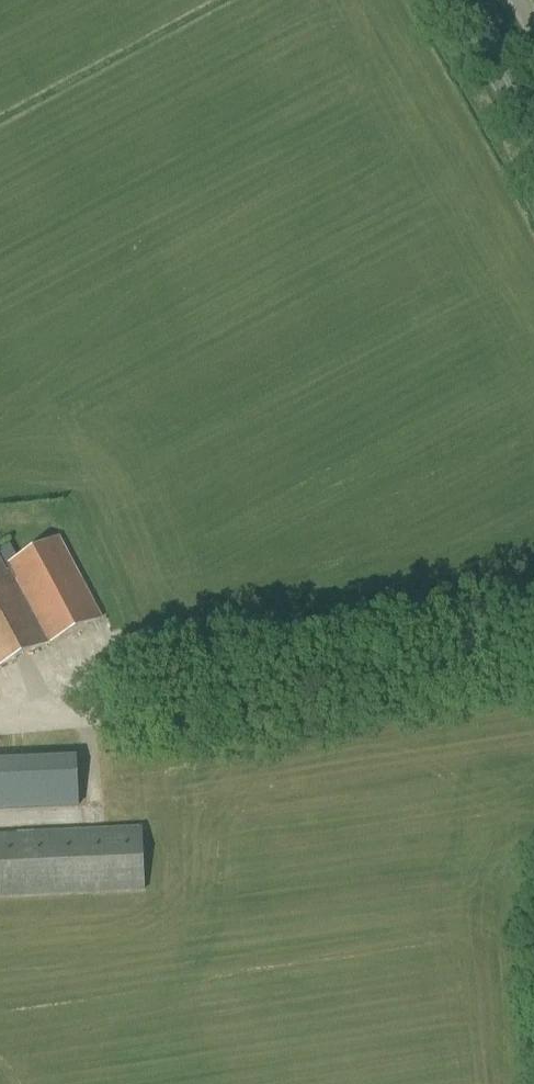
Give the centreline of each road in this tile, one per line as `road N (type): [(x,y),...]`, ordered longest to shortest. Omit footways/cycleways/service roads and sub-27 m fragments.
road 1 (primary): [(533,124),(462,0)]

